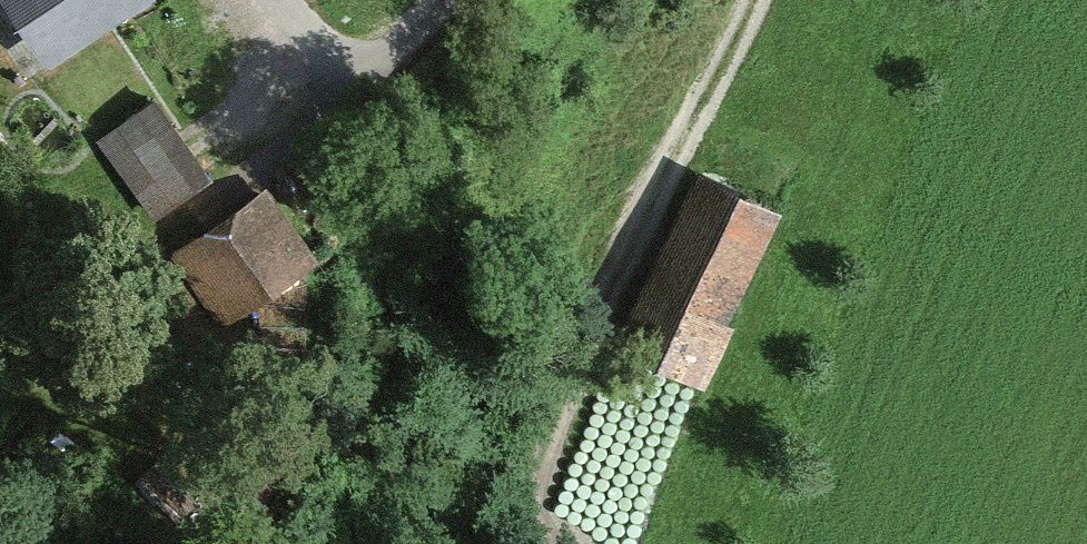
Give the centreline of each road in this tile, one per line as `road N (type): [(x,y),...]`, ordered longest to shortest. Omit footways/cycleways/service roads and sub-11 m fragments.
road 1 (track): [(367,62),(288,148),(132,244),(0,286)]
road 2 (track): [(617,279),(754,0)]
road 3 (track): [(617,279),(535,543)]
road 4 (track): [(445,0),(367,62),(332,53),(273,0)]

